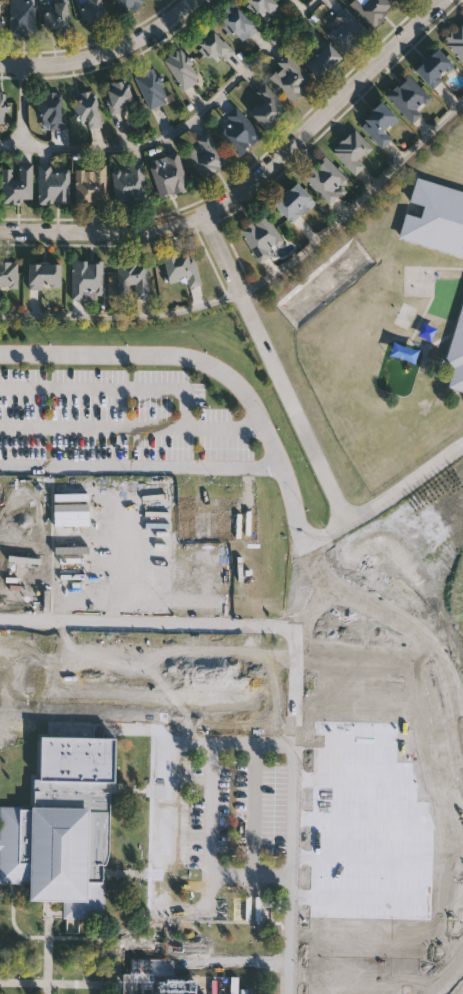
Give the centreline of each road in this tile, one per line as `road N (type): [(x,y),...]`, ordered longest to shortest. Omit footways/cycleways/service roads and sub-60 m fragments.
road 1 (residential): [(0,229),(128,230),(215,209),(440,0)]
road 2 (residential): [(204,214),(347,523)]
road 3 (residential): [(0,64),(90,57),(184,0)]

